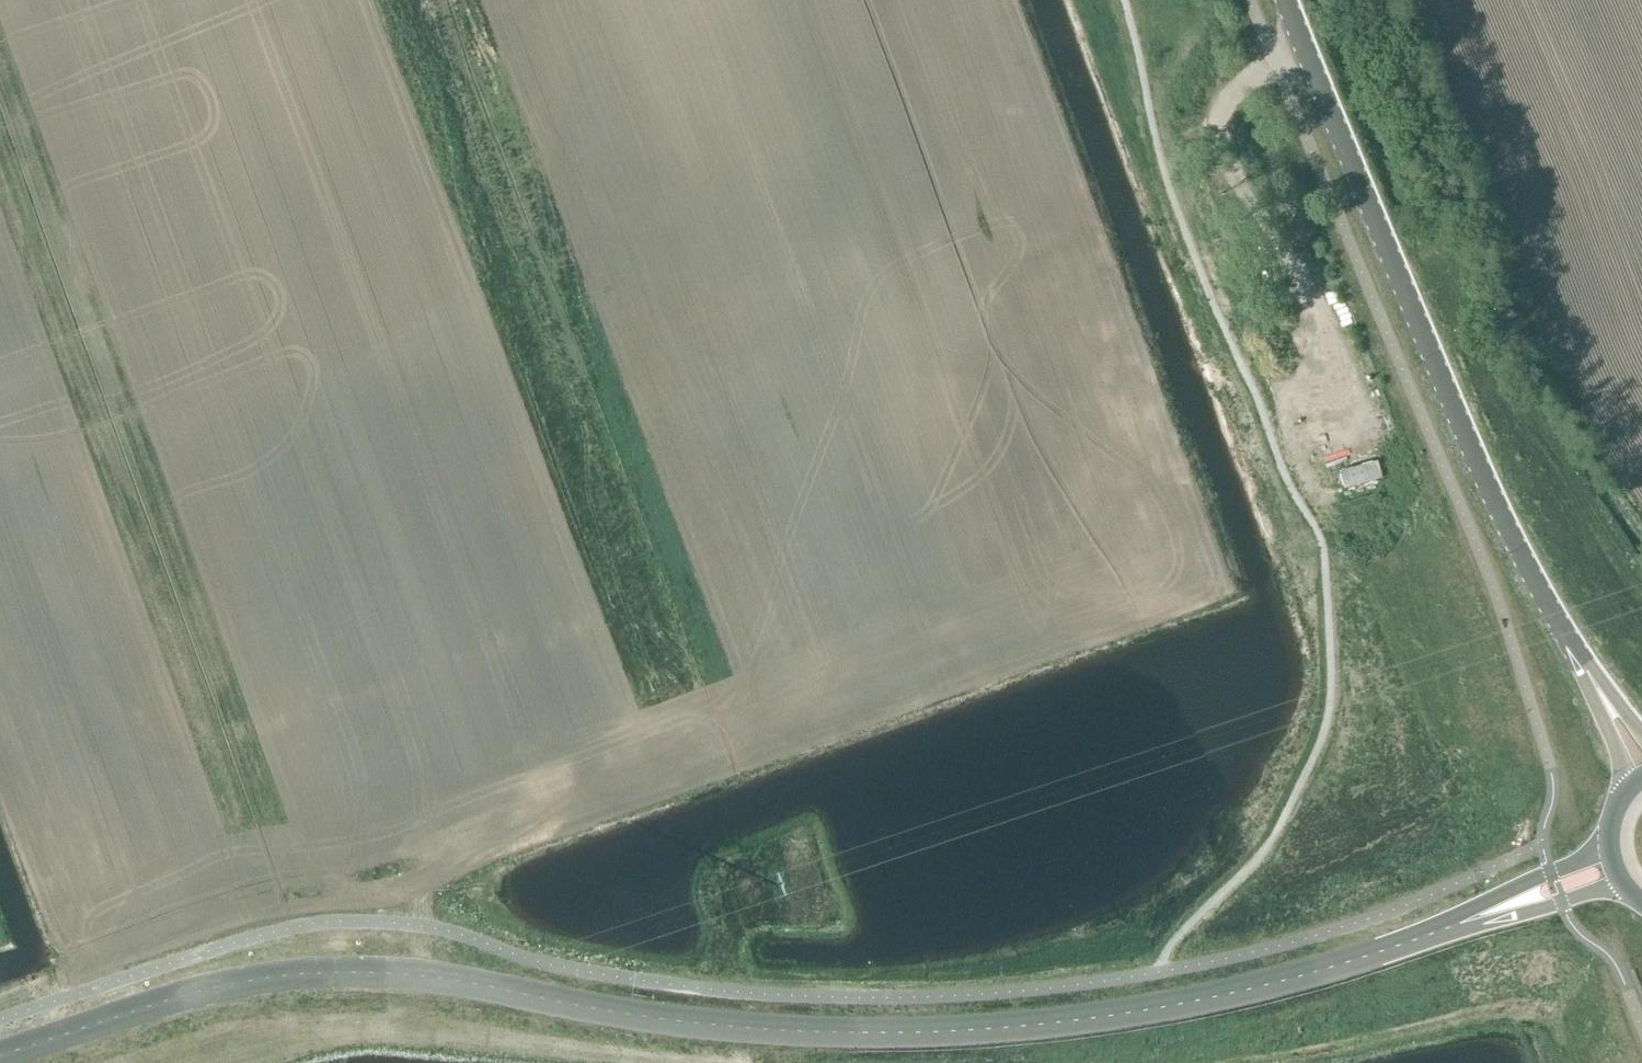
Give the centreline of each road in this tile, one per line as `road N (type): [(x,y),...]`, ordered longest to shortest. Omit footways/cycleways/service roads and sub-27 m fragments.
road 1 (unclassified): [(1480,921),(1261,990),(1003,1030),(741,1029),(443,979),(316,975),(193,994),(0,1057)]
road 2 (tertiary): [(1598,688),(1520,553),(1464,432),(1286,0)]
road 3 (unclassified): [(1609,839),(1489,905),(1480,921)]
road 4 (unclassified): [(1480,921),(1496,925),(1626,888)]

